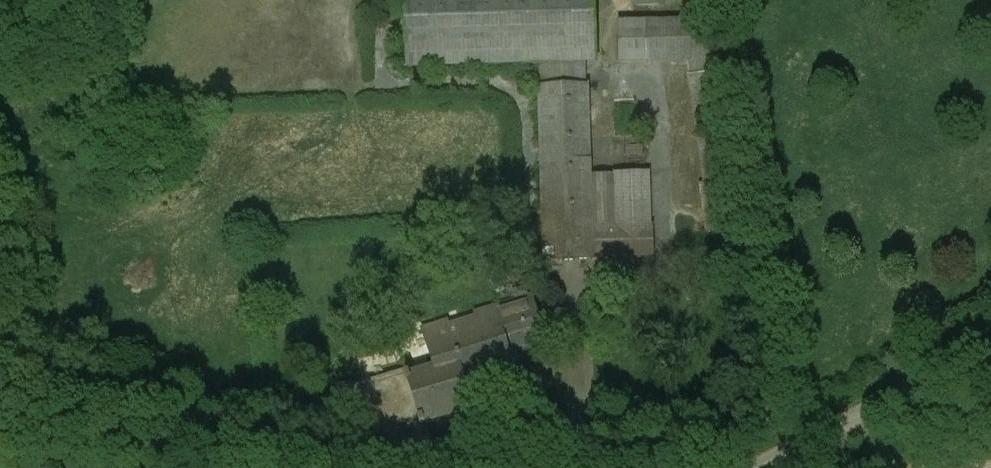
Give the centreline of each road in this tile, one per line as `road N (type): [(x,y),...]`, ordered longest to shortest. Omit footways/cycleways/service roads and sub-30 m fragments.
road 1 (unclassified): [(990,348),(748,467)]

